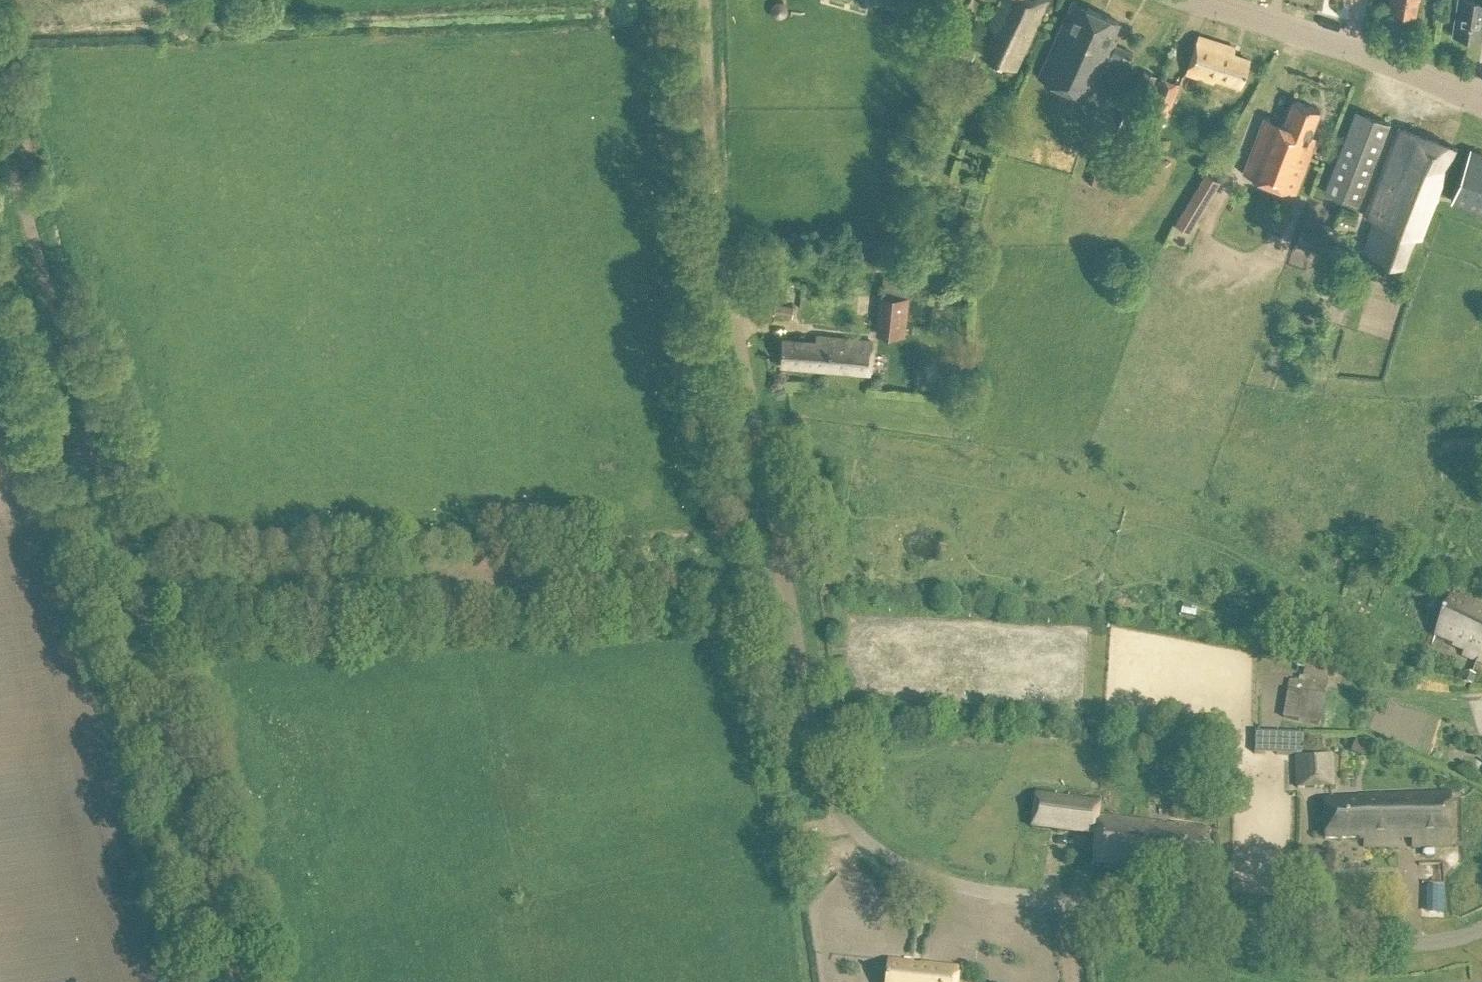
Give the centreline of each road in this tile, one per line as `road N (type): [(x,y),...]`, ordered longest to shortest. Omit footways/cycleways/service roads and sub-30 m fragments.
road 1 (residential): [(783,577),(822,779),(847,824),(890,860),(972,892),(1397,945),(1481,930)]
road 2 (track): [(139,586),(189,602),(627,590),(783,577)]
road 3 (residential): [(783,577),(722,254),(703,0)]
road 4 (track): [(139,586),(117,539),(0,133)]
road 5 (track): [(235,981),(139,586)]
road 6 (tertiary): [(1481,108),(1355,51),(1186,0)]

